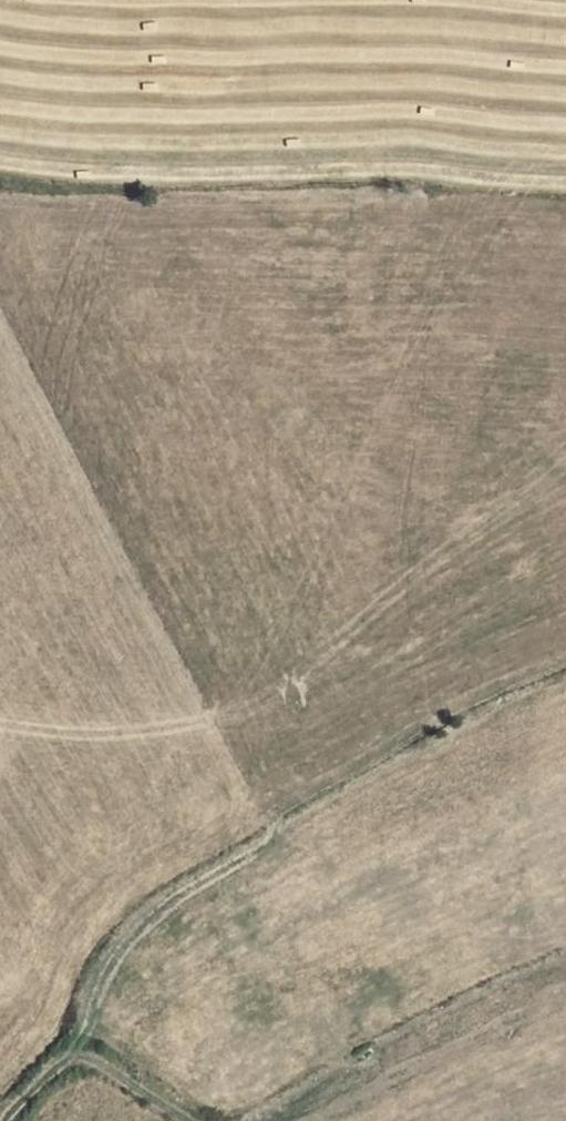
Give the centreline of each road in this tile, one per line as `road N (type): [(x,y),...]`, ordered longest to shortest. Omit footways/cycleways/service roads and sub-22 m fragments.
road 1 (track): [(5,1120),(58,1064),(78,1055),(104,1061),(188,1120)]

